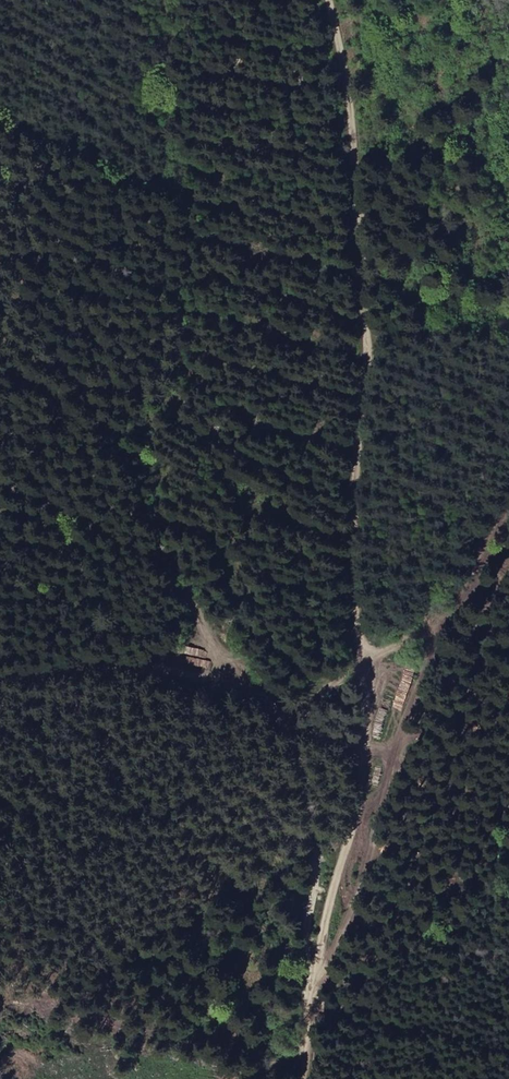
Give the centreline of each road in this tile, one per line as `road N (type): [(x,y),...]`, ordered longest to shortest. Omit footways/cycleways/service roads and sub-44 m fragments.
road 1 (track): [(315,960),(368,691),(364,335),(347,80),(328,0)]
road 2 (track): [(0,676),(197,672),(250,691),(315,771),(315,960)]
road 3 (track): [(315,960),(508,480)]
road 4 (track): [(250,691),(154,553),(65,500),(0,474)]
road 5 (track): [(304,1009),(297,1039),(211,1078)]

